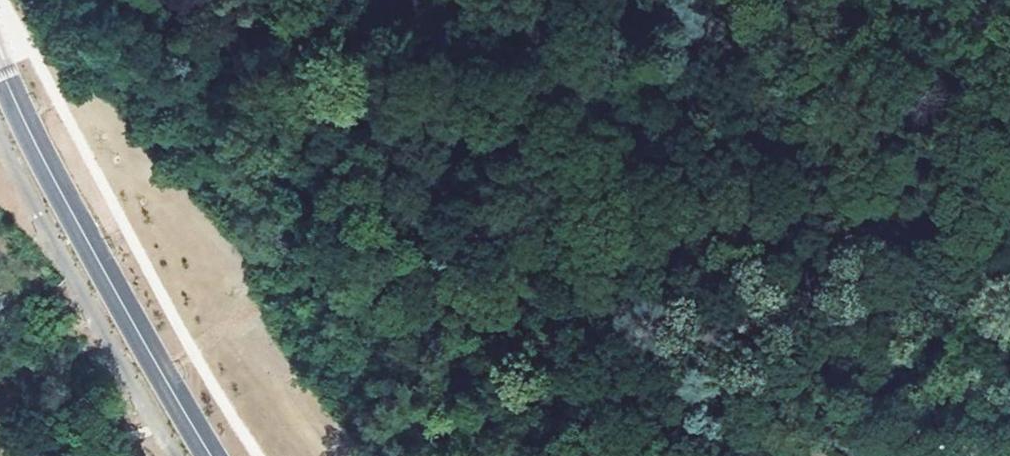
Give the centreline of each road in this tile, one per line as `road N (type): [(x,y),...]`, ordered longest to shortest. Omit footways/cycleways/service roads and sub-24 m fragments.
road 1 (secondary): [(0,66),(85,235),(214,455)]

